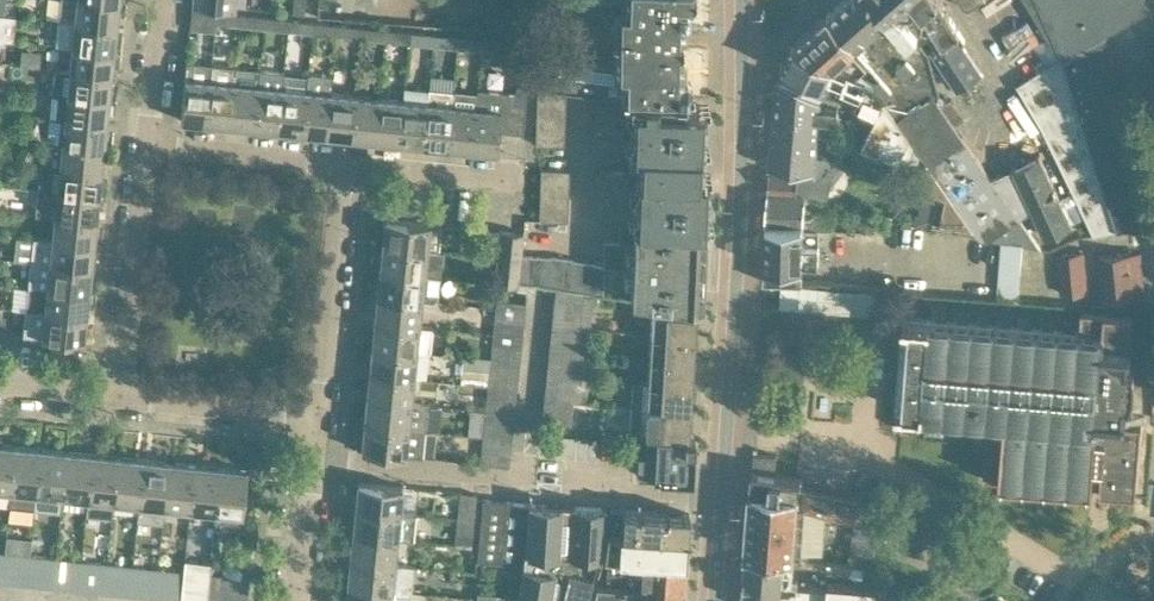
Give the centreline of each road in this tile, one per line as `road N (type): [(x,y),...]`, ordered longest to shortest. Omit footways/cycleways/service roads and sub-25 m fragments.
road 1 (unclassified): [(722,498),(739,248),(742,0)]
road 2 (residential): [(319,415),(347,167)]
road 3 (residential): [(122,394),(146,147)]
road 4 (residential): [(522,479),(314,459)]
road 5 (residential): [(347,167),(146,147)]
road 6 (residential): [(319,415),(122,394)]
road 7 (residential): [(722,498),(538,482)]
road 8 (residential): [(505,181),(347,167)]
road 9 (residential): [(146,147),(160,0)]
road 10 (residential): [(298,600),(314,459)]
road 11 (residential): [(122,394),(0,382)]

